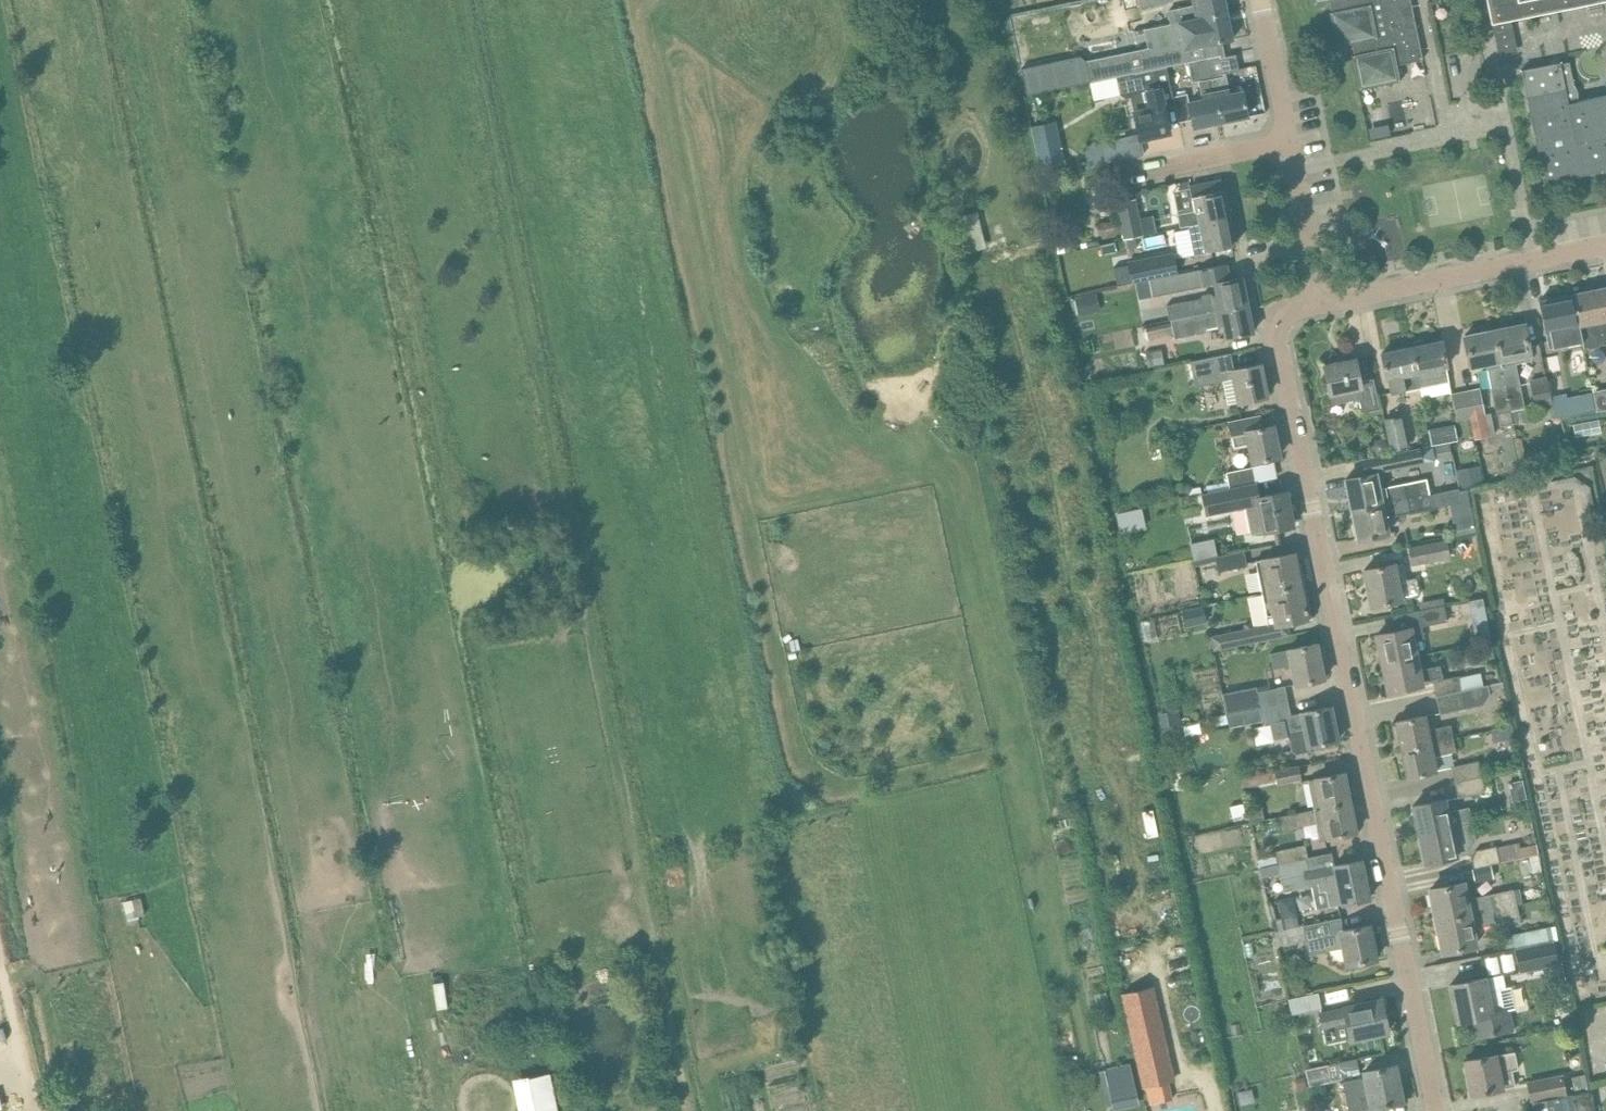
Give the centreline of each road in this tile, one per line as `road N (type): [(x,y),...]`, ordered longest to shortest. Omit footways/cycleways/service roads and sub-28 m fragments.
road 1 (unclassified): [(1436,1110),(1277,340),(1290,310),(1320,304)]
road 2 (unclassified): [(1320,304),(1605,245)]
road 3 (residential): [(1320,304),(1288,143)]
road 4 (residential): [(1130,174),(1288,143)]
road 5 (residential): [(1288,143),(1259,0)]

